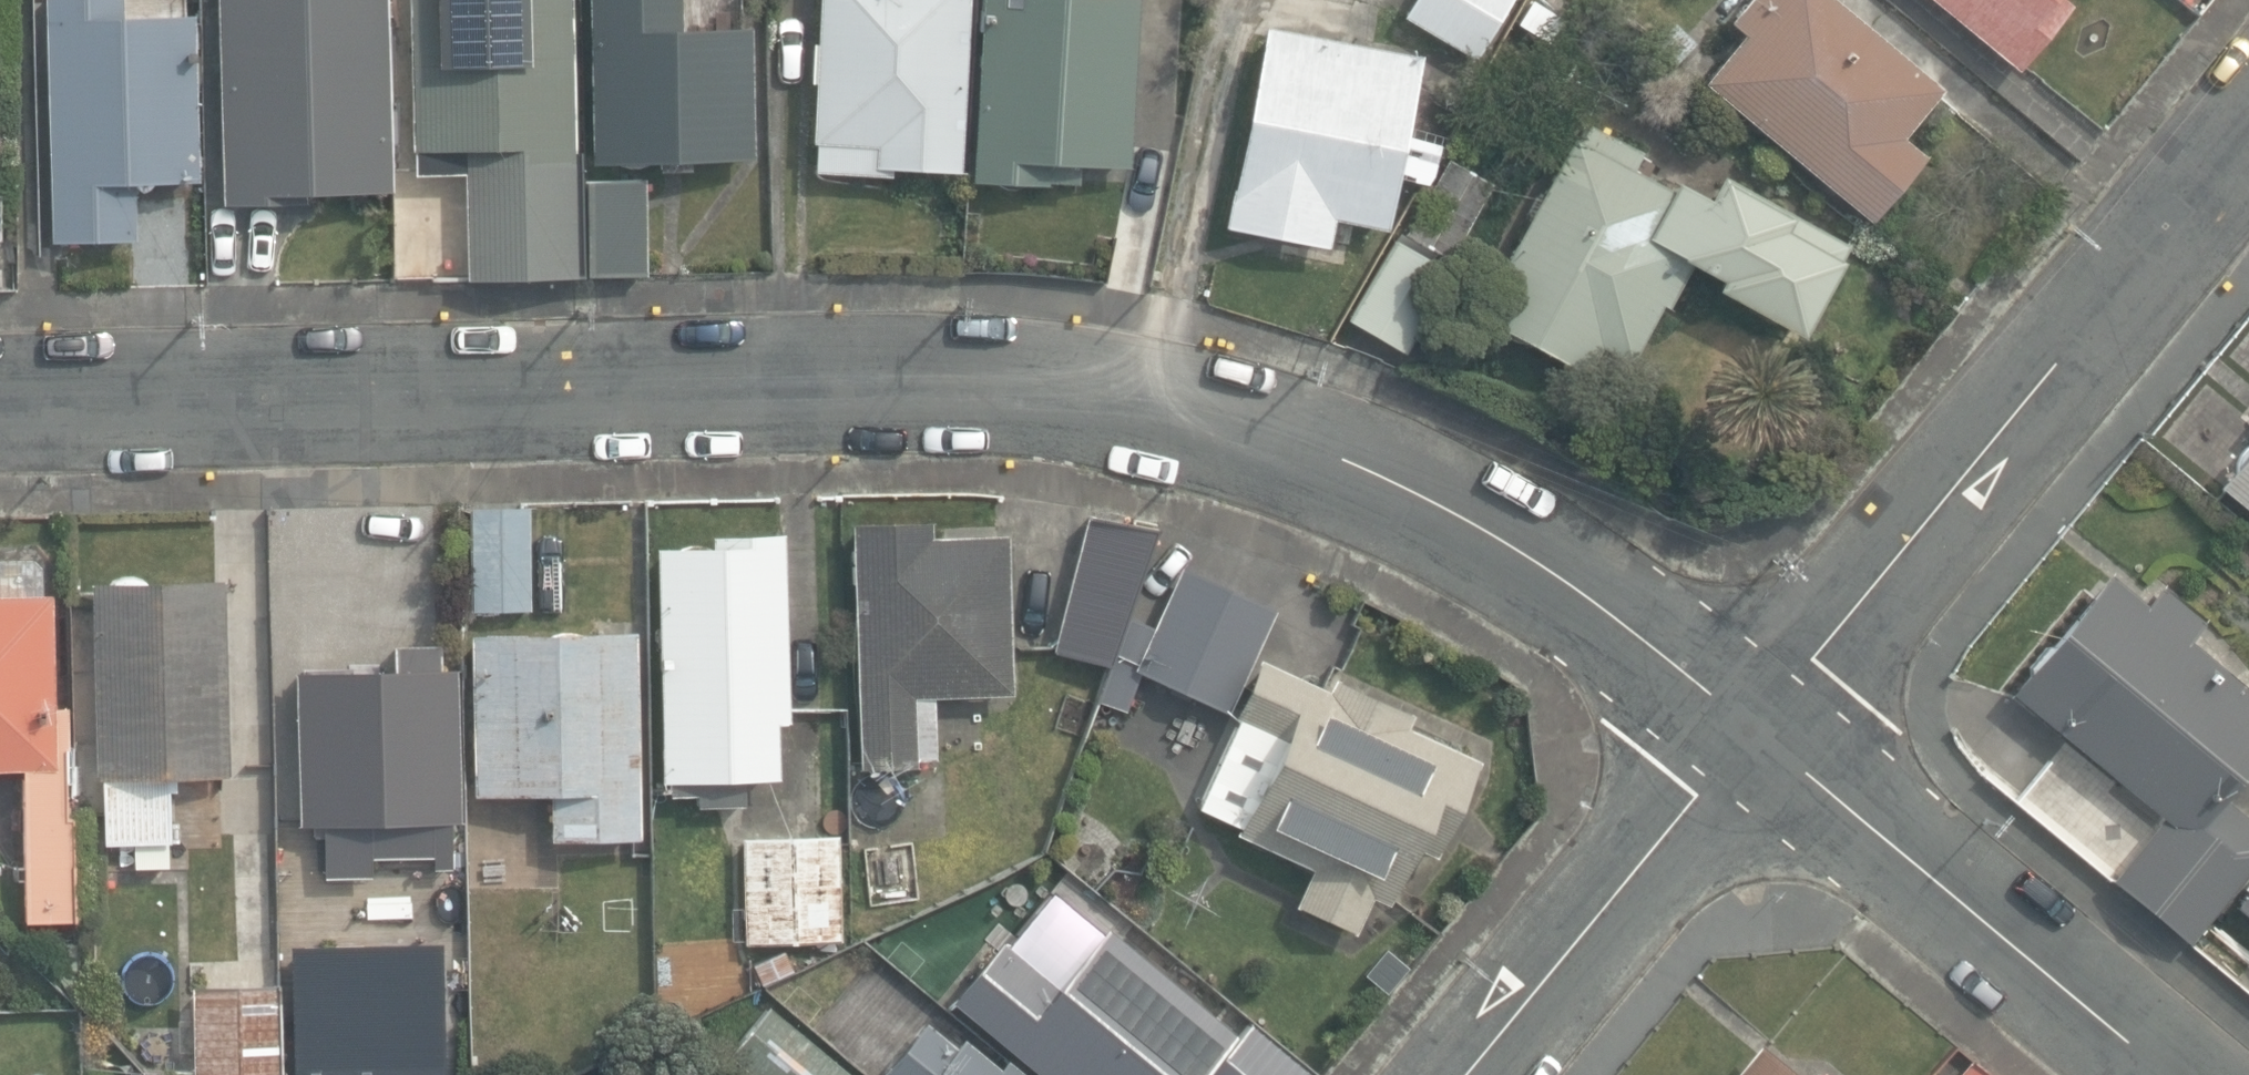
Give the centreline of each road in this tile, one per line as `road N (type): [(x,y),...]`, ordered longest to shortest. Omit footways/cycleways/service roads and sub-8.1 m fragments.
road 1 (residential): [(1753,727),(1518,545),(1390,481),(1255,436),(1103,403),(938,384),(0,409)]
road 2 (residential): [(2248,138),(1753,727)]
road 3 (residential): [(2193,1074),(1753,727)]
road 4 (residential): [(1753,727),(1464,1074)]

